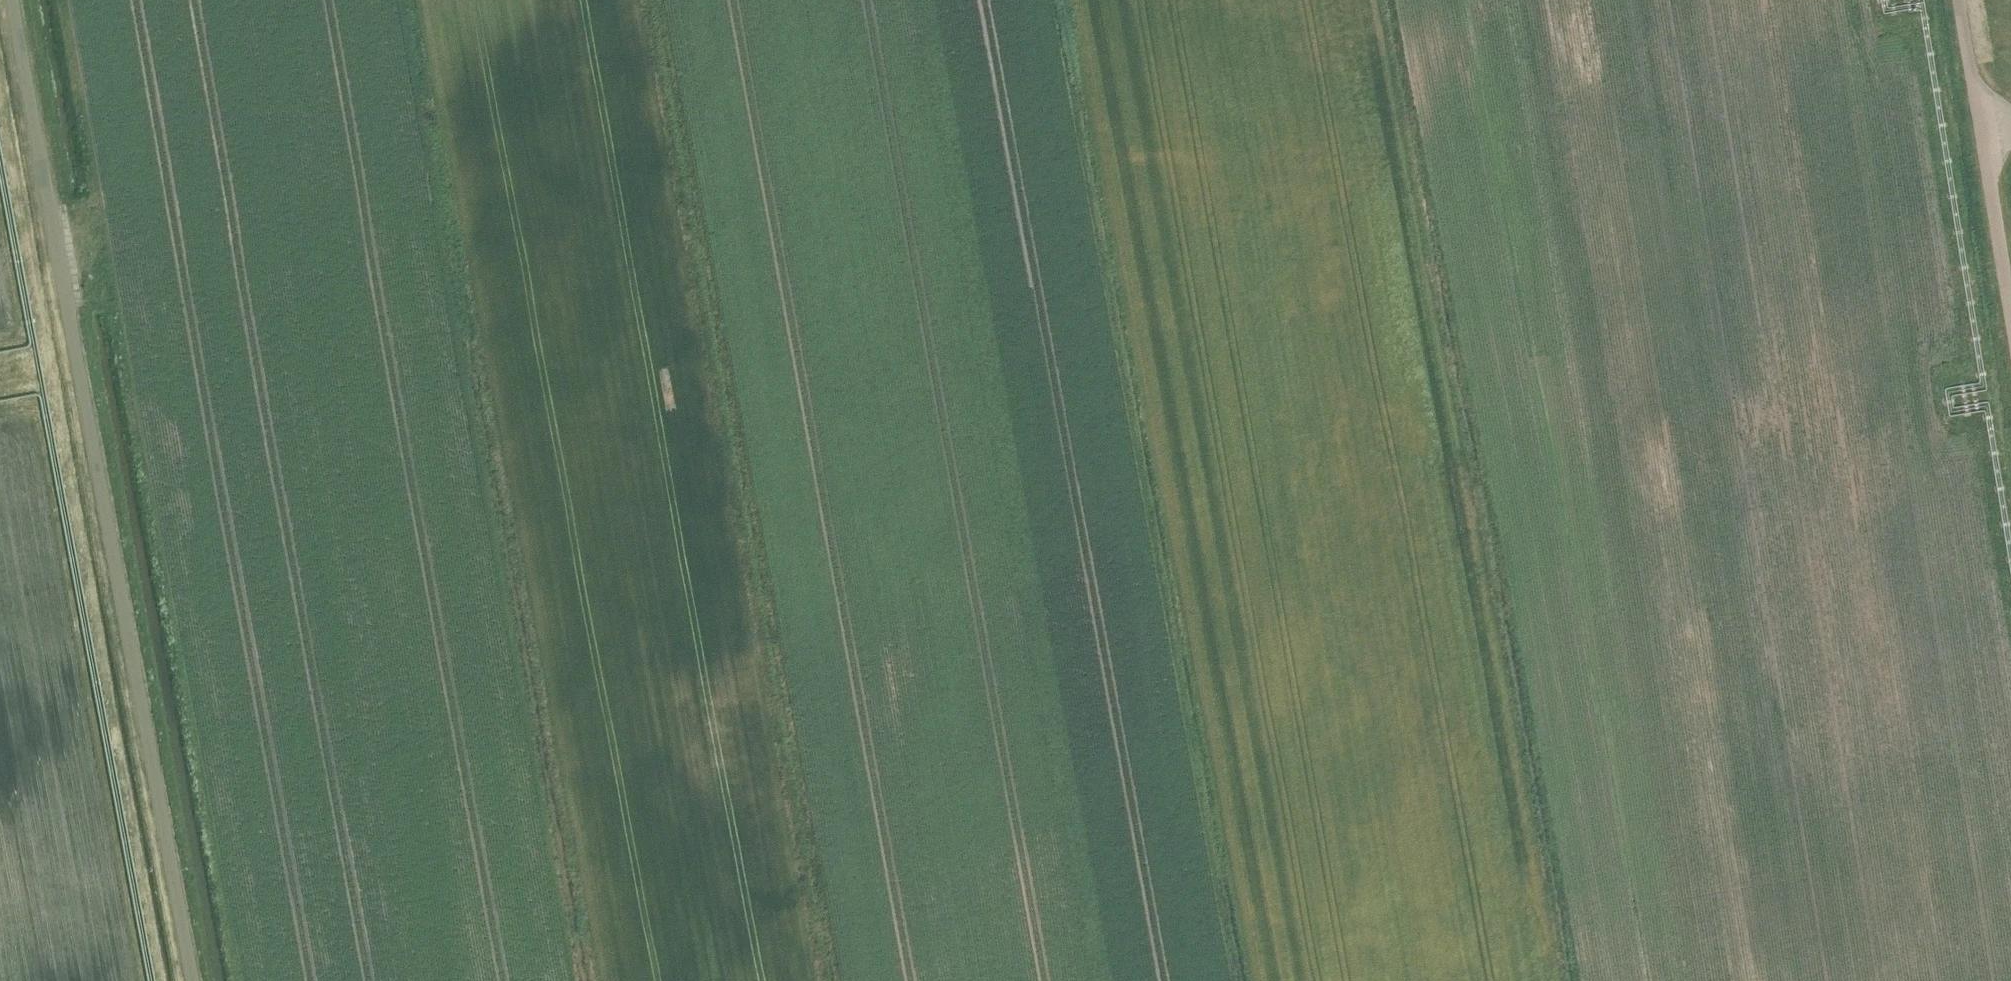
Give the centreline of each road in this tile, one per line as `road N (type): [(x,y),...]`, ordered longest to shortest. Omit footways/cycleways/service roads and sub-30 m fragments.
road 1 (unclassified): [(191,980),(11,0)]
road 2 (unclassified): [(2010,322),(1959,0)]

